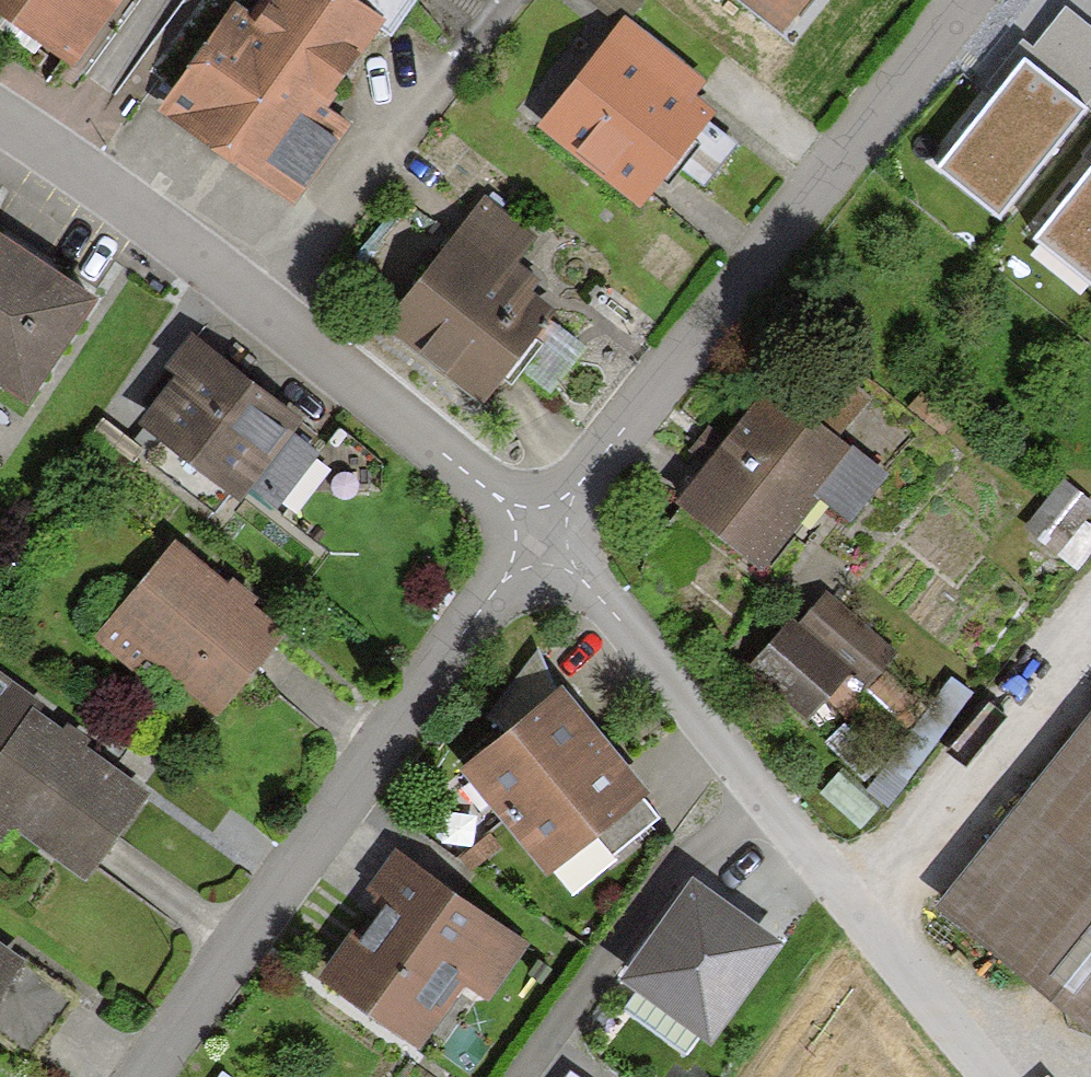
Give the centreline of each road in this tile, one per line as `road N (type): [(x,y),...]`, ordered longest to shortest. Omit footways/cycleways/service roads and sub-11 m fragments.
road 1 (residential): [(536,533),(959,0)]
road 2 (residential): [(134,1076),(536,533)]
road 3 (residential): [(0,125),(536,533)]
road 4 (track): [(1090,590),(840,907)]
road 5 (residential): [(763,803),(664,872),(521,1076)]
road 6 (residential): [(763,803),(536,533)]
road 7 (track): [(977,1076),(840,907)]
road 8 (residential): [(840,907),(763,803)]

